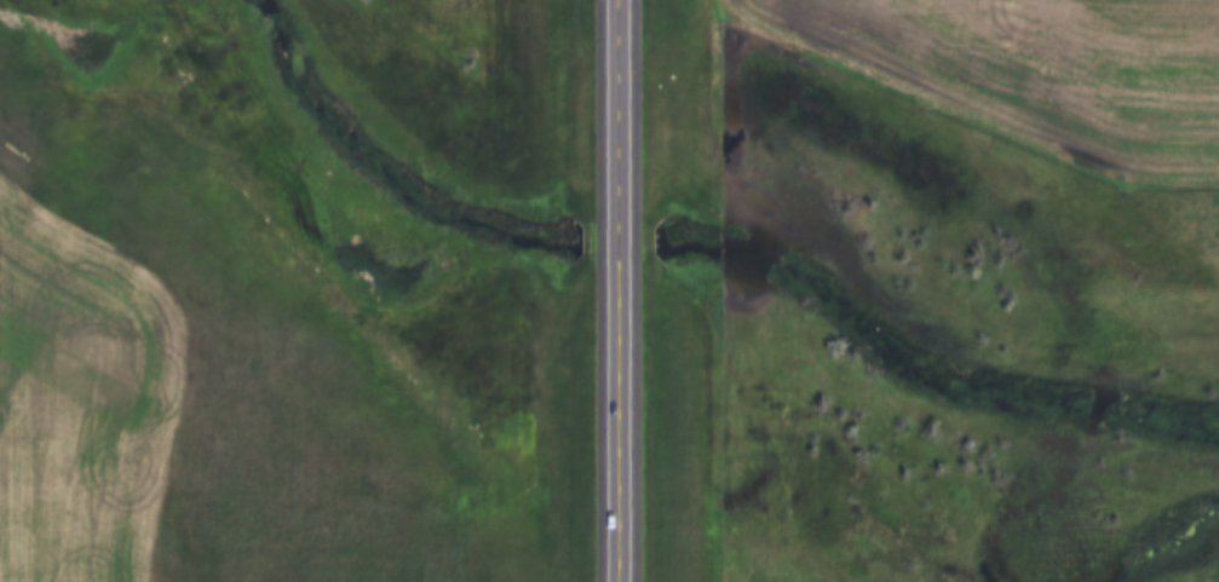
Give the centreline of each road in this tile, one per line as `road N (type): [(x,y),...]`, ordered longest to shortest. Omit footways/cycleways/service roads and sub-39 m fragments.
road 1 (primary): [(621,0),(621,581)]

